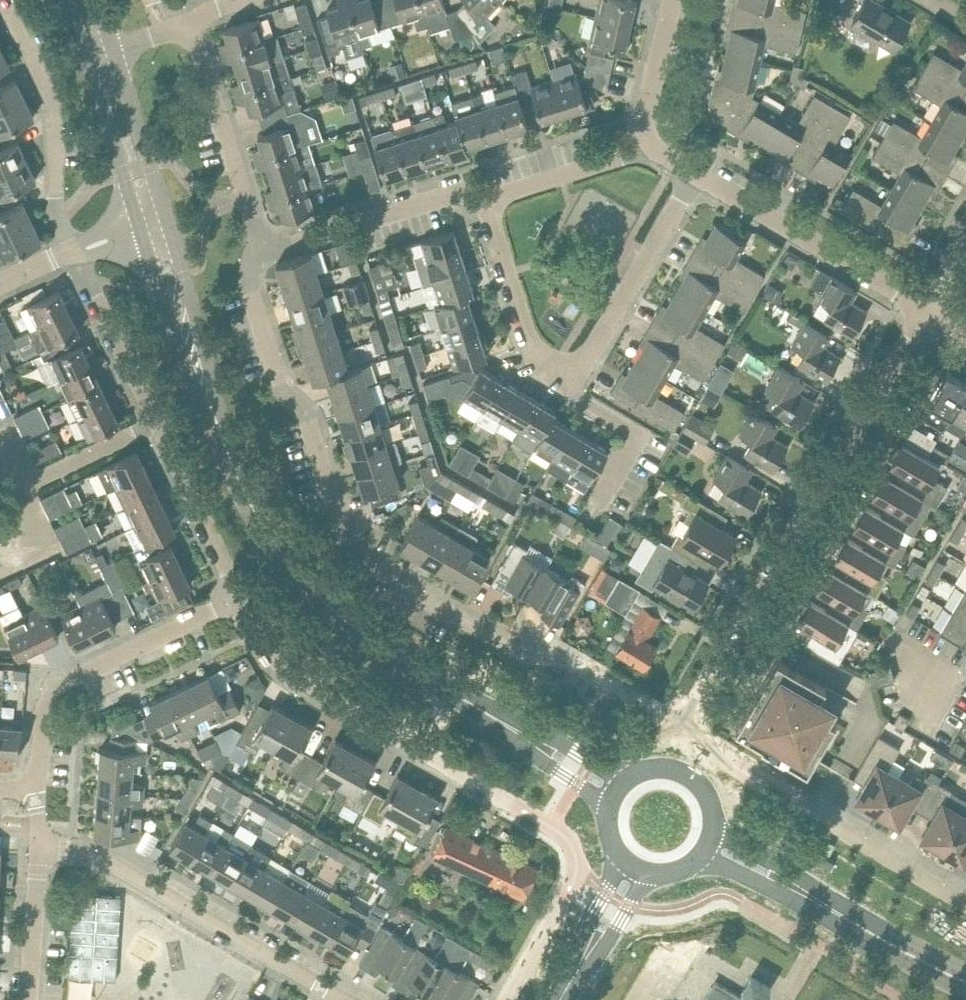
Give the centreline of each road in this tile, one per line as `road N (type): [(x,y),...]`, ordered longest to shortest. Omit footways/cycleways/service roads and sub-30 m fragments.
road 1 (residential): [(680,721),(558,657),(528,657),(358,557),(312,422),(291,407),(254,293),(264,242)]
road 2 (residential): [(506,999),(571,888),(572,846),(278,664),(241,598)]
road 3 (secondary): [(491,713),(352,631),(290,560),(238,472),(193,353)]
road 4 (residential): [(680,721),(927,309)]
road 5 (residential): [(486,200),(532,344),(569,365),(585,361),(695,175)]
road 6 (residential): [(241,598),(72,252)]
road 7 (residential): [(344,999),(99,856),(39,848)]
road 8 (residential): [(37,791),(43,714),(53,689),(241,598)]
road 9 (residential): [(927,309),(695,175)]
road 10 (residential): [(3,0),(53,106),(57,212),(72,252)]
road 11 (residential): [(264,242),(191,21)]
road 12 (residential): [(264,242),(282,244),(457,196),(486,200)]
road 13 (residential): [(965,904),(803,807)]
road 14 (secondary): [(965,982),(804,893)]
road 15 (secondary): [(165,220),(112,51)]
road 16 (residential): [(652,150),(486,200)]
road 17 (secondary): [(88,59),(137,218)]
road 18 (secondary): [(631,780),(491,713)]
road 19 (residential): [(652,150),(646,116),(673,0)]
road 20 (secondary): [(491,713),(612,806)]
road 21 (residential): [(28,999),(39,848)]
road 22 (secondary): [(193,353),(192,308),(165,220)]
road 23 (secondary): [(144,238),(169,317),(193,353)]
road 24 (secondary): [(621,852),(579,966)]
road 25 (secondary): [(579,966),(606,942),(648,869)]

